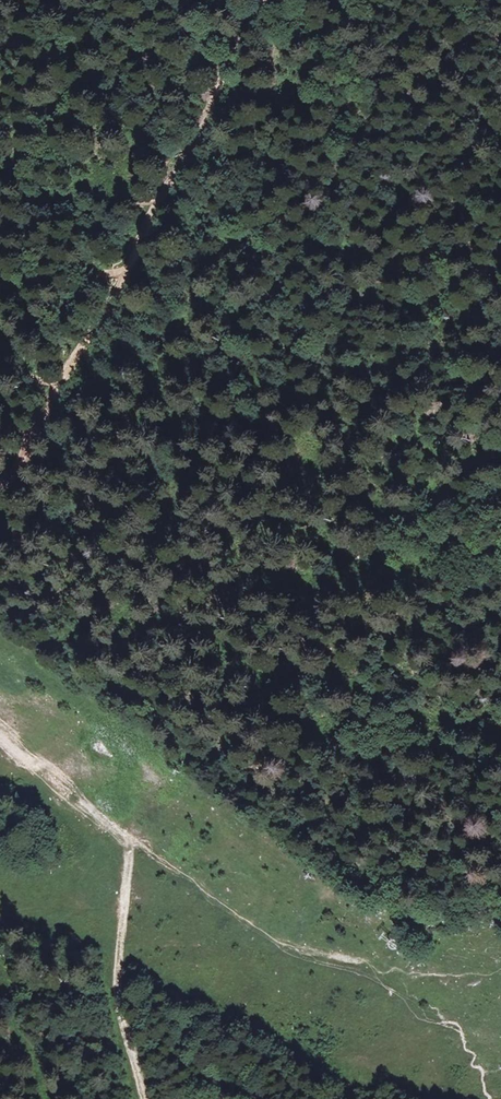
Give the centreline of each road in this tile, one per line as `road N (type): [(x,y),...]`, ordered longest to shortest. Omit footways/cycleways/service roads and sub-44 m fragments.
road 1 (track): [(0,487),(22,463),(149,219),(188,162),(216,85),(265,0)]
road 2 (track): [(124,910),(117,986),(138,1098)]
road 3 (track): [(132,840),(0,738)]

